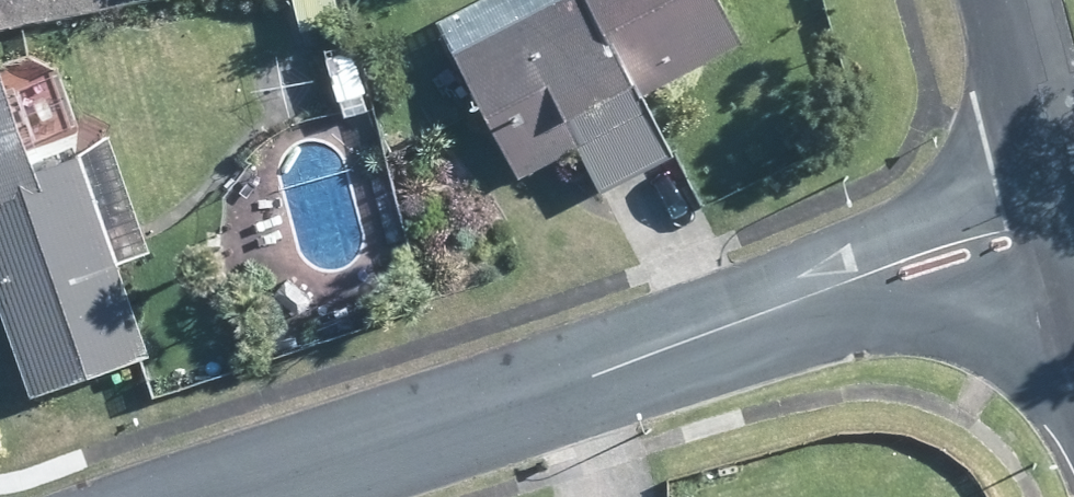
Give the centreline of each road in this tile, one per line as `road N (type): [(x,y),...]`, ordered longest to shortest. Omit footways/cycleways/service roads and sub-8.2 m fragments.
road 1 (residential): [(200,496),(1062,229)]
road 2 (residential): [(1062,229),(1003,0)]

